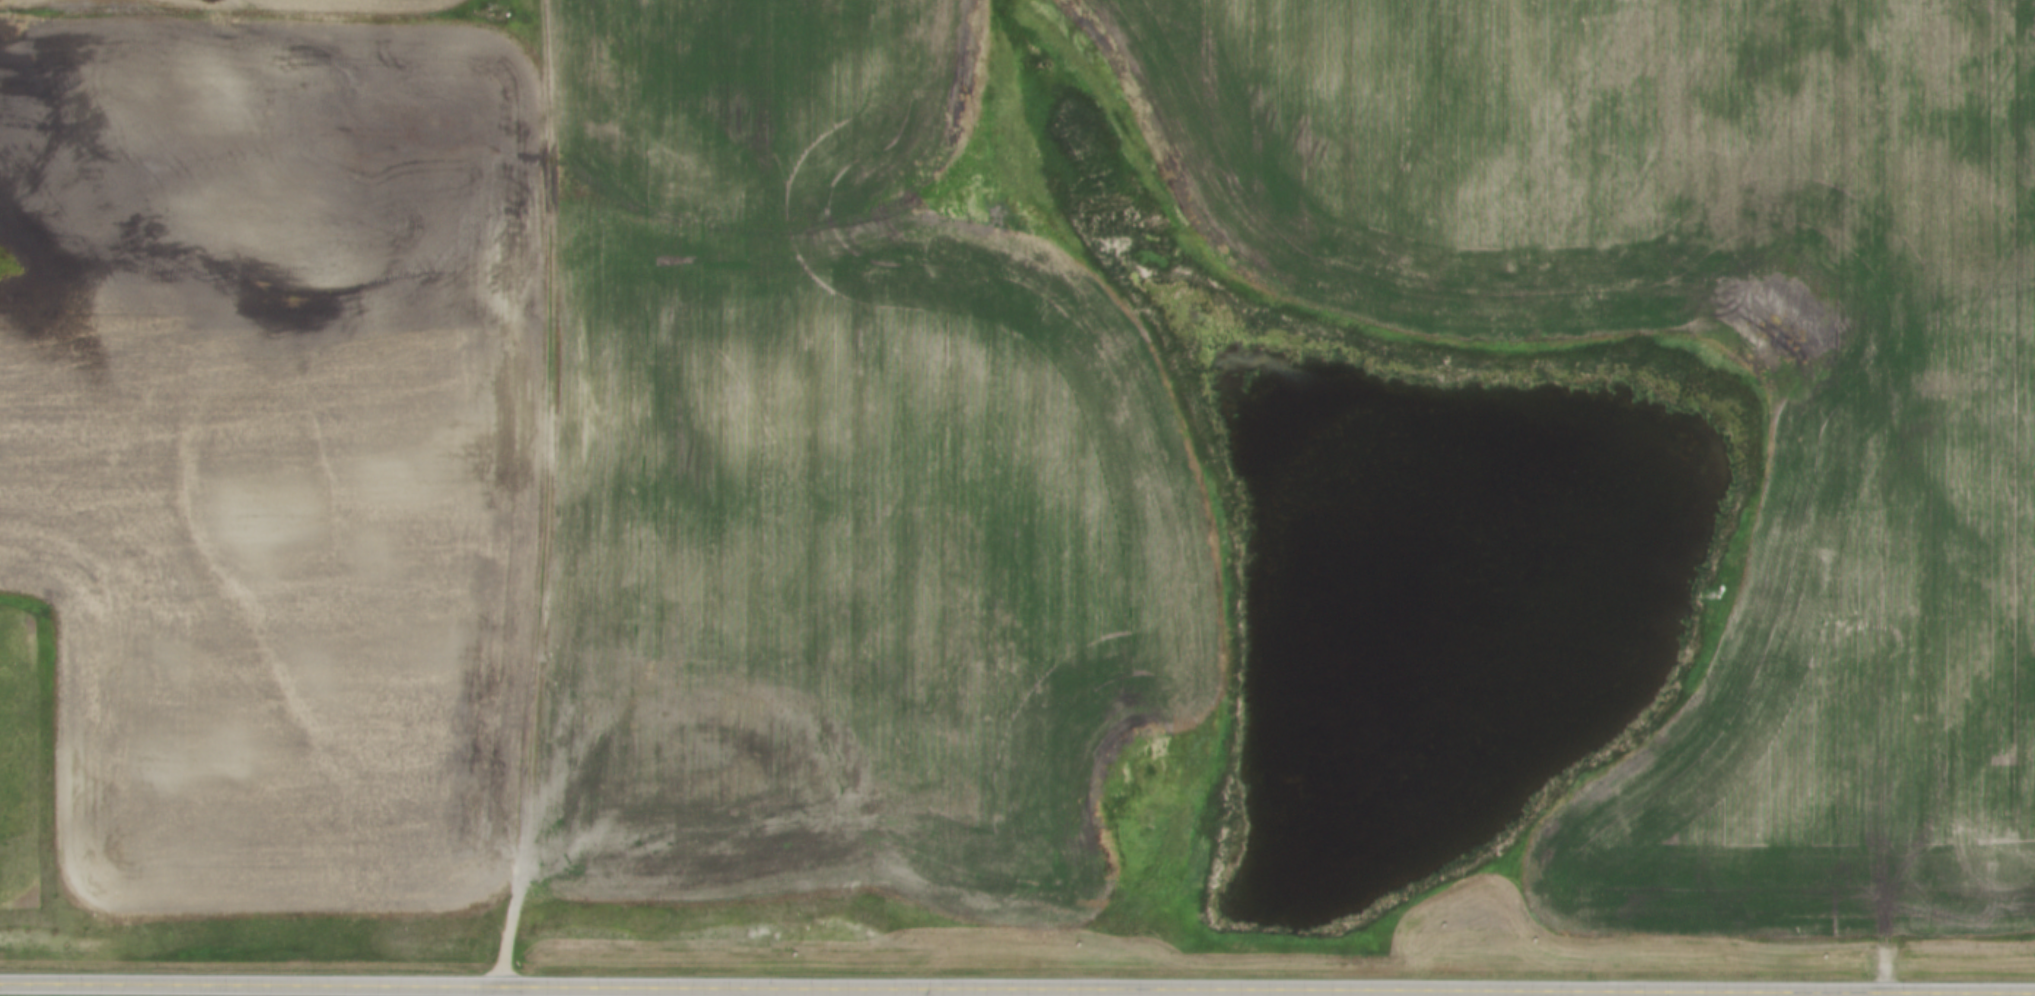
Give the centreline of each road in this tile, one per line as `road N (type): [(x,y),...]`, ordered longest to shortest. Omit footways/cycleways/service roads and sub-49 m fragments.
road 1 (secondary): [(2034,994),(0,987)]

